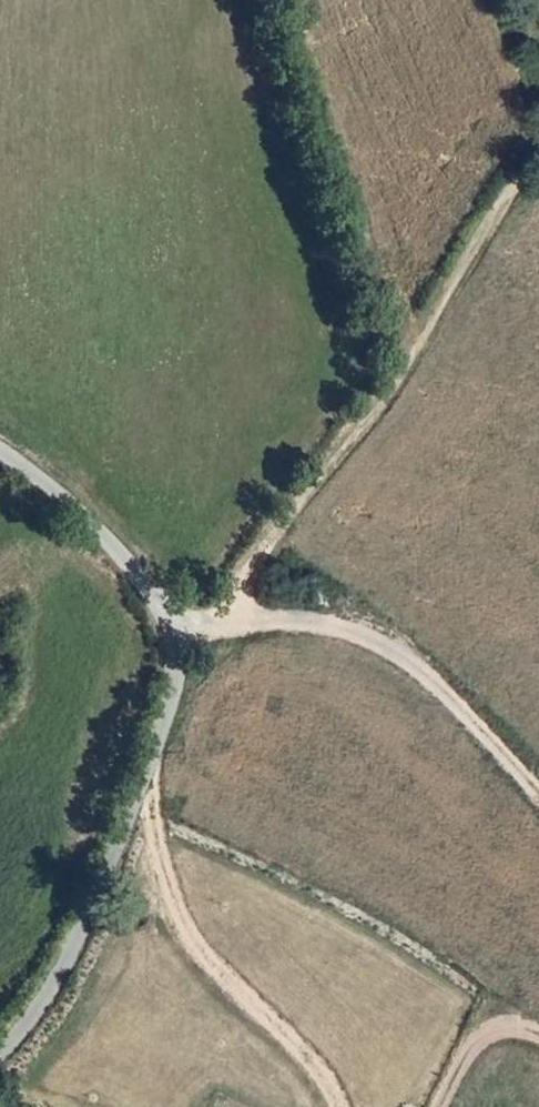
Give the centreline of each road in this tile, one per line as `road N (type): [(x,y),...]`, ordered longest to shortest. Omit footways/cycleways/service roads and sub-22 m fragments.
road 1 (unclassified): [(0,451),(111,543),(146,584),(170,629),(177,672),(102,884),(57,979),(26,1029),(0,1052)]
road 2 (track): [(230,617),(248,572),(388,392),(538,167)]
road 3 (track): [(340,1106),(303,1049),(225,980),(186,929),(140,784)]
road 4 (track): [(230,617),(283,619),(390,651),(538,793)]
road 5 (track): [(442,1106),(476,1039),(501,1027),(538,1029)]

